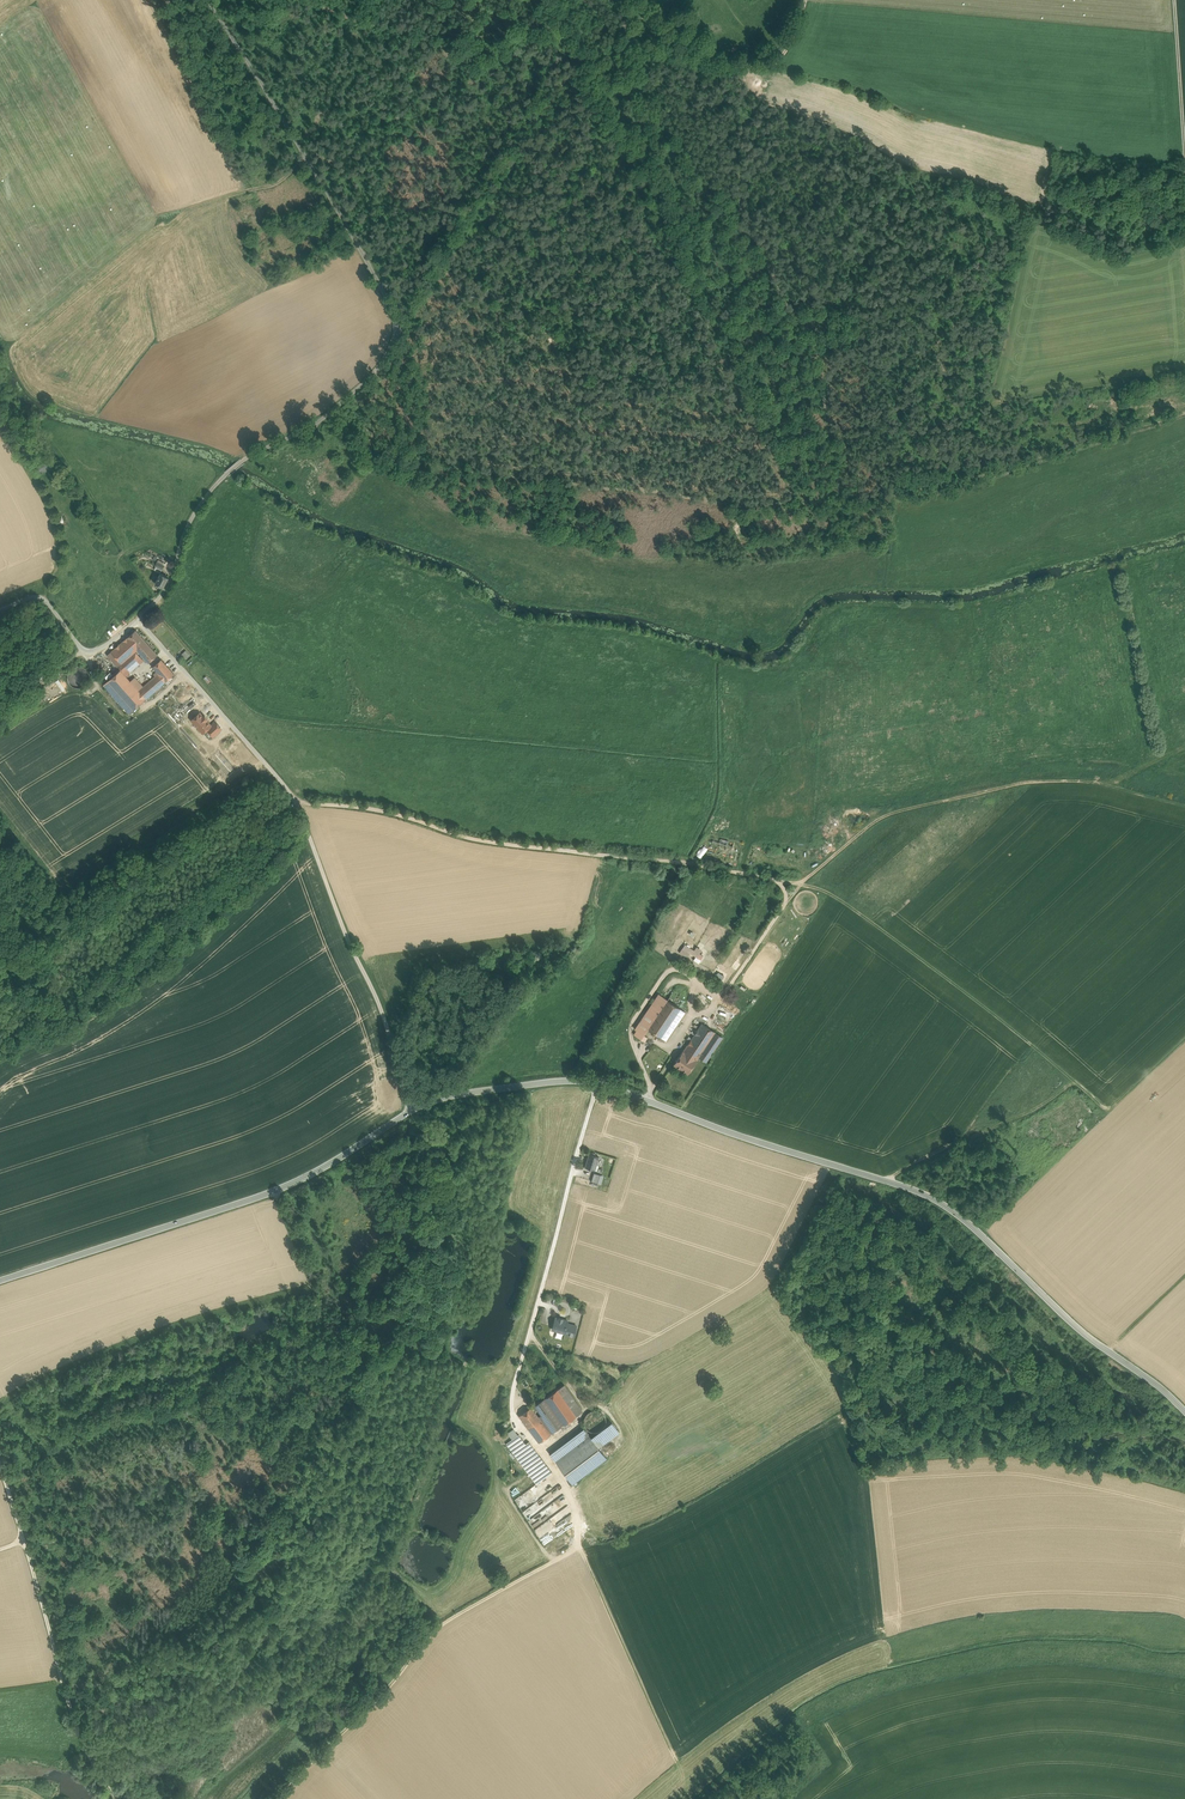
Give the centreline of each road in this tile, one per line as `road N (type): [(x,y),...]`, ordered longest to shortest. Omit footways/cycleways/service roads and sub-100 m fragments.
road 1 (track): [(376,370),(368,429),(375,448),(443,467),(737,504),(913,495),(1184,415)]
road 2 (secondary): [(409,1110),(454,1094),(597,1083),(913,1188),(966,1223),(1085,1333),(1184,1409)]
road 3 (track): [(297,805),(389,813),(466,838),(805,881),(727,991),(717,994),(677,969),(663,977),(631,1029),(648,1101)]
road 4 (unclassified): [(209,0),(400,321),(376,370),(338,407),(242,460),(213,487),(182,539),(171,579),(139,620)]
road 5 (track): [(804,0),(789,47),(774,66),(708,64),(631,39),(584,55),(438,254),(400,321)]
road 6 (unclassified): [(409,1110),(388,1030),(297,805),(139,620)]
road 7 (track): [(774,66),(764,105),(739,134),(739,199),(794,318),(824,334),(826,414),(861,463),(859,487),(847,496)]
road 8 (secondary): [(0,1281),(280,1189),(409,1110)]
road 9 (track): [(805,881),(878,818),(1019,783),(1097,782),(1184,805)]
road 10 (track): [(278,1798),(439,1626),(555,1560)]
road 11 (track): [(1184,1040),(1109,1110),(1076,1083),(887,1180)]
road 12 (track): [(1076,1083),(838,898),(801,886)]
road 13 (track): [(512,1411),(597,1083)]
road 14 (track): [(577,1547),(677,1764),(633,1798)]
road 15 (track): [(24,1541),(78,1726),(117,1798)]
road 16 (track): [(39,598),(56,575),(58,533),(0,424)]
road 17 (unclassified): [(139,620),(90,652),(39,598),(0,610)]
road 18 (track): [(577,1547),(569,1493),(512,1411)]
road 19 (track): [(1175,0),(1184,138)]

